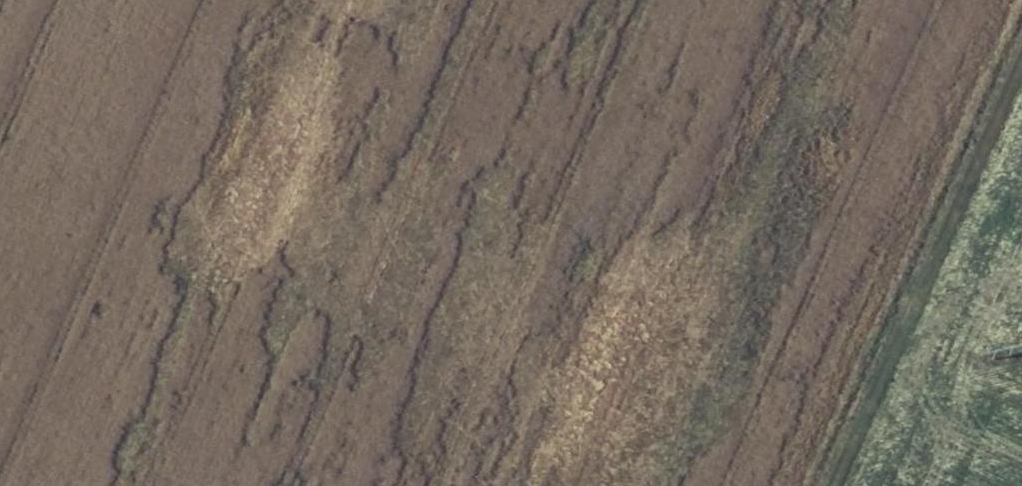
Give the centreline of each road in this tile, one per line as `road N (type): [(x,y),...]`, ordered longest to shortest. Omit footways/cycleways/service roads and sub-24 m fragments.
road 1 (track): [(1021,38),(821,485)]

